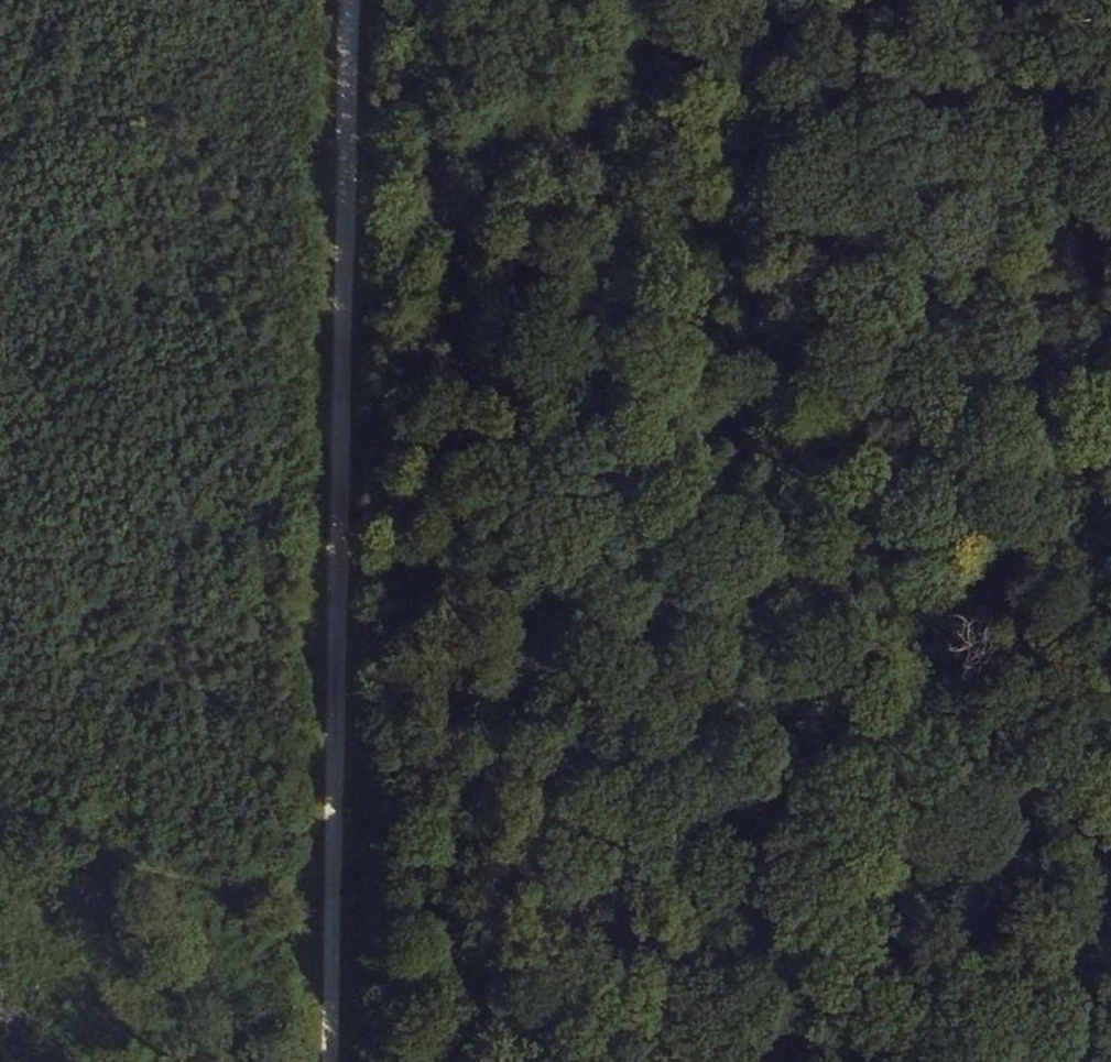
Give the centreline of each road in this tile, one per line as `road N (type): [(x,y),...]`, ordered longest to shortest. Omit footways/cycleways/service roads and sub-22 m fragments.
road 1 (track): [(350,0),(331,1061)]
road 2 (track): [(334,911),(0,832)]

